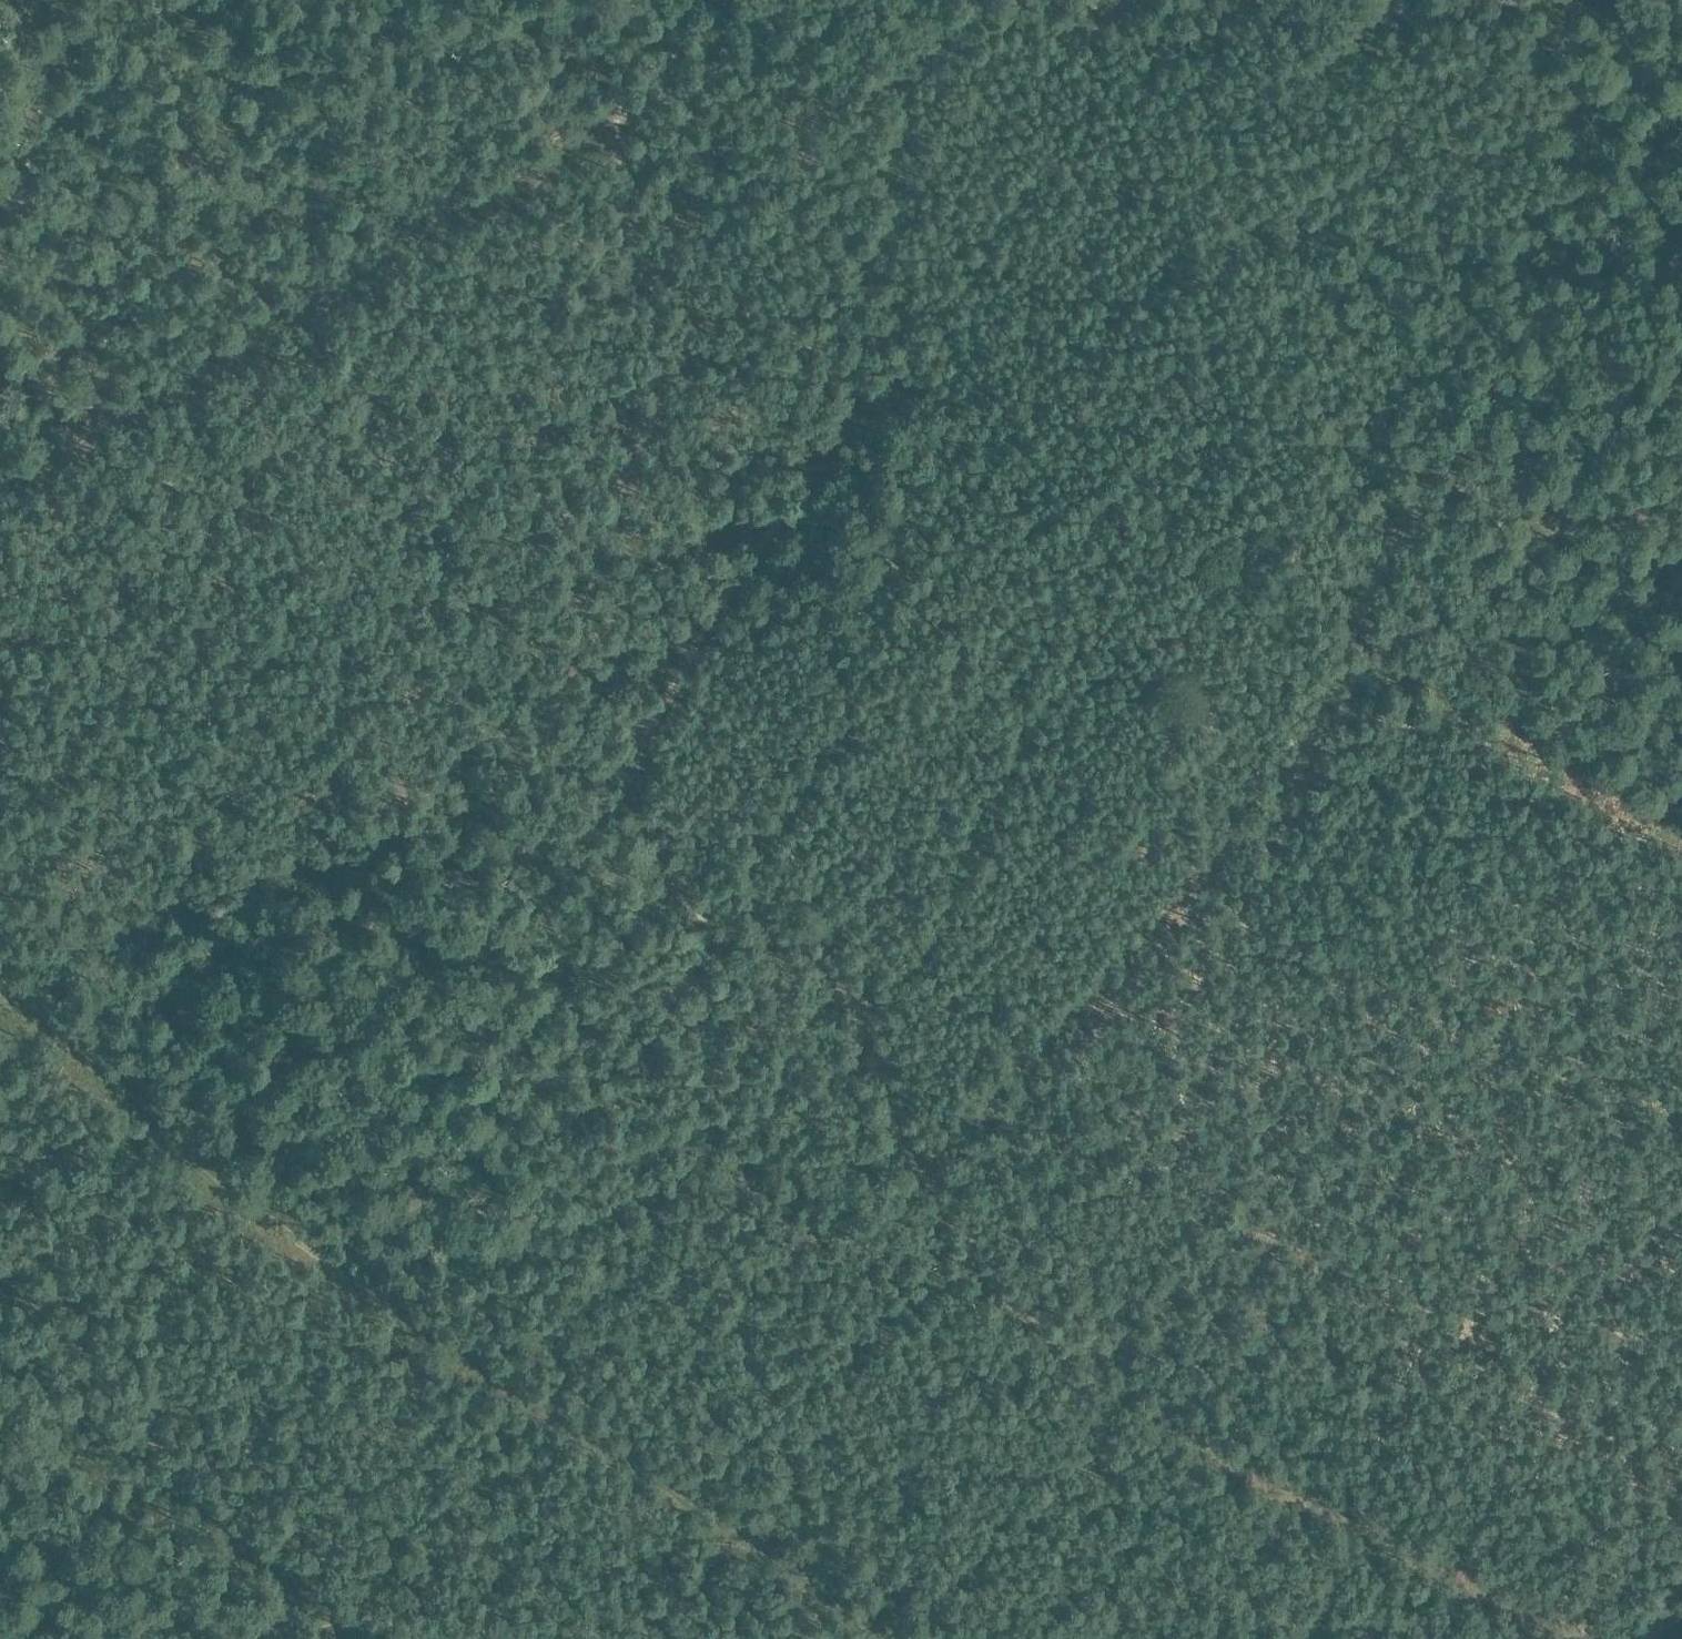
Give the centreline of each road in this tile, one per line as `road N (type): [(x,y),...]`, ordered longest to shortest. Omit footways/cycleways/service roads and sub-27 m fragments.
road 1 (track): [(0,985),(222,1190),(902,1638)]

